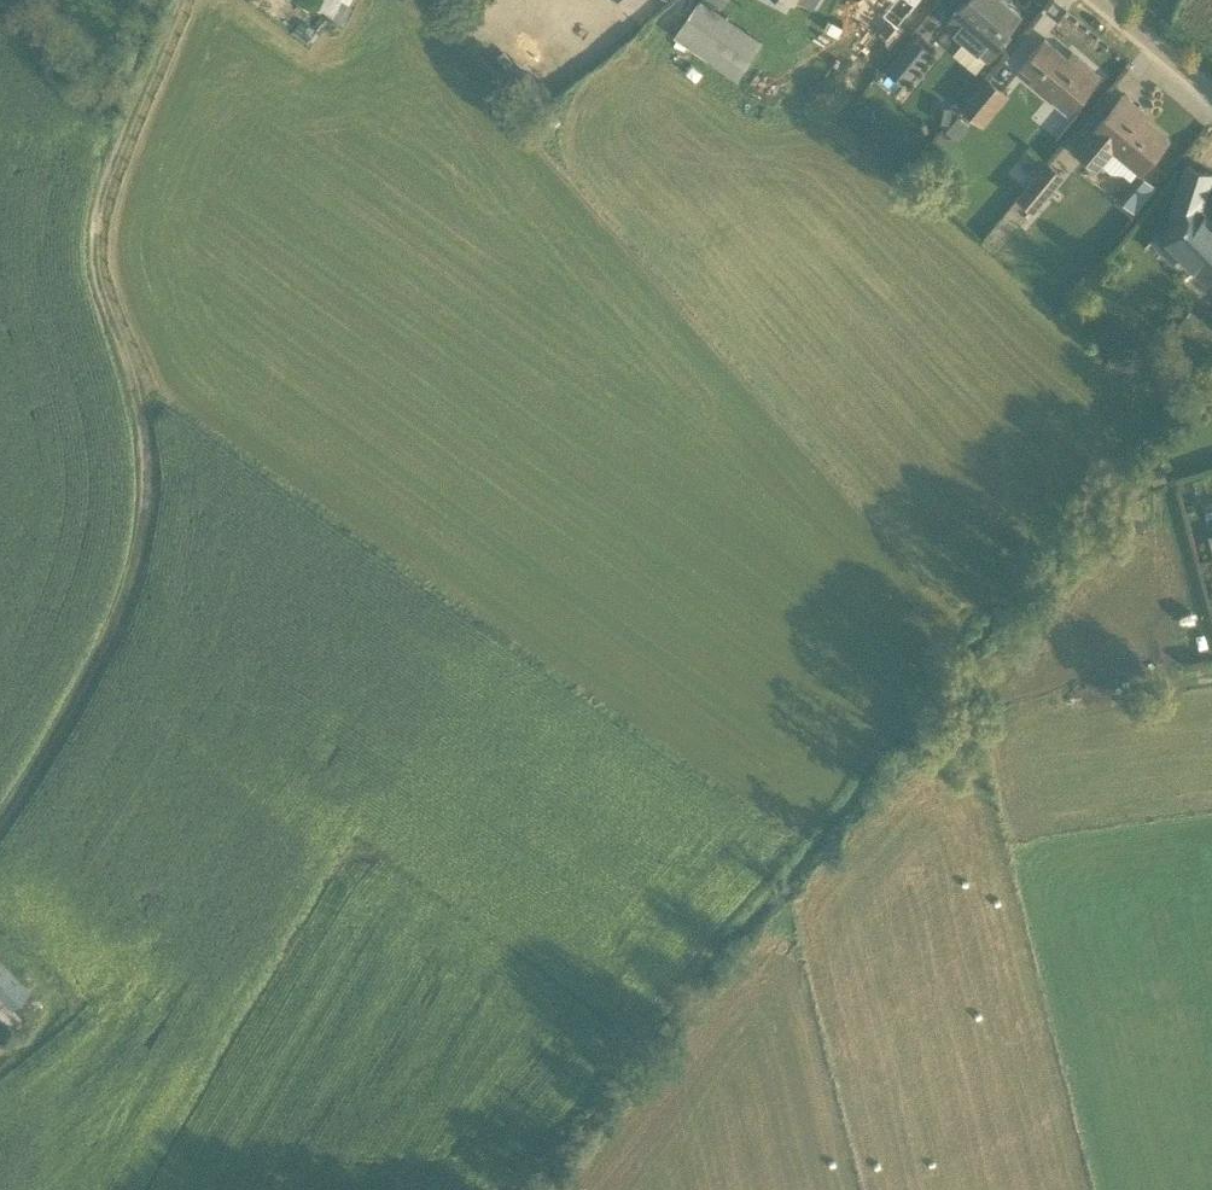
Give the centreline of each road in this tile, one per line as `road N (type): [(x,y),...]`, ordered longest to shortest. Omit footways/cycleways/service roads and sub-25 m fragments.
road 1 (track): [(180,0),(94,208),(92,254),(134,373),(143,431),(142,534),(99,647),(0,816)]
road 2 (unclassified): [(1211,94),(1094,0)]

